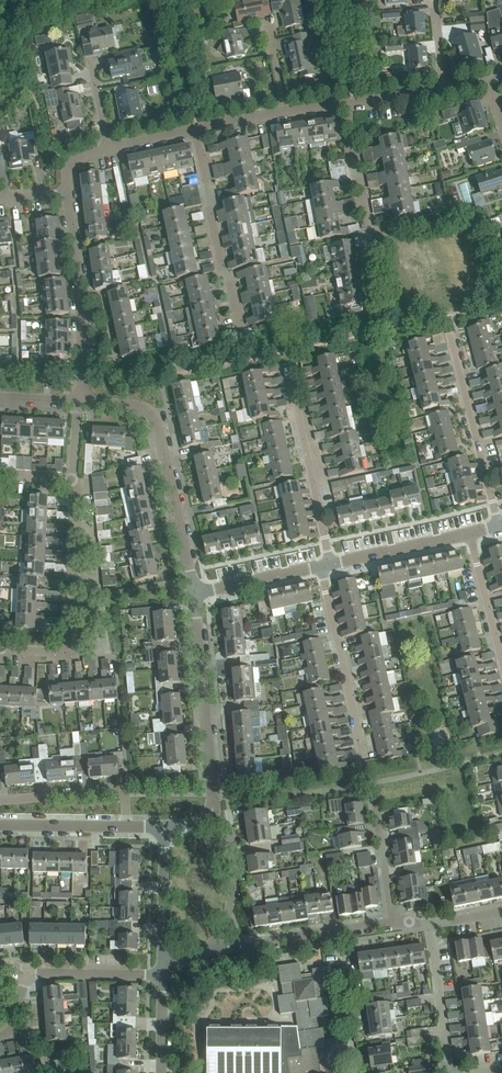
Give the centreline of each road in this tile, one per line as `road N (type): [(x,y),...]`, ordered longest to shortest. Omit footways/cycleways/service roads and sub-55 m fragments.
road 1 (residential): [(165,830),(211,816),(195,592)]
road 2 (residential): [(195,592),(154,416),(133,406),(79,402)]
road 3 (residential): [(0,649),(69,649),(73,479)]
road 4 (residential): [(242,340),(195,128)]
road 5 (residential): [(79,402),(82,306),(69,191)]
road 6 (residential): [(331,563),(288,364)]
road 7 (residential): [(375,303),(346,103)]
road 8 (residential): [(499,529),(451,334)]
road 9 (residential): [(363,761),(321,566)]
road 10 (residential): [(165,830),(0,824)]
road 11 (residential): [(450,1072),(431,923)]
road 12 (residential): [(15,973),(162,974)]
road 13 (residential): [(470,536),(331,563)]
road 14 (residential): [(501,661),(470,536)]
road 15 (residential): [(321,566),(195,592)]
road 16 (residential): [(162,958),(165,830)]
road 17 (residential): [(372,799),(392,923)]
road 18 (residential): [(214,944),(338,930)]

